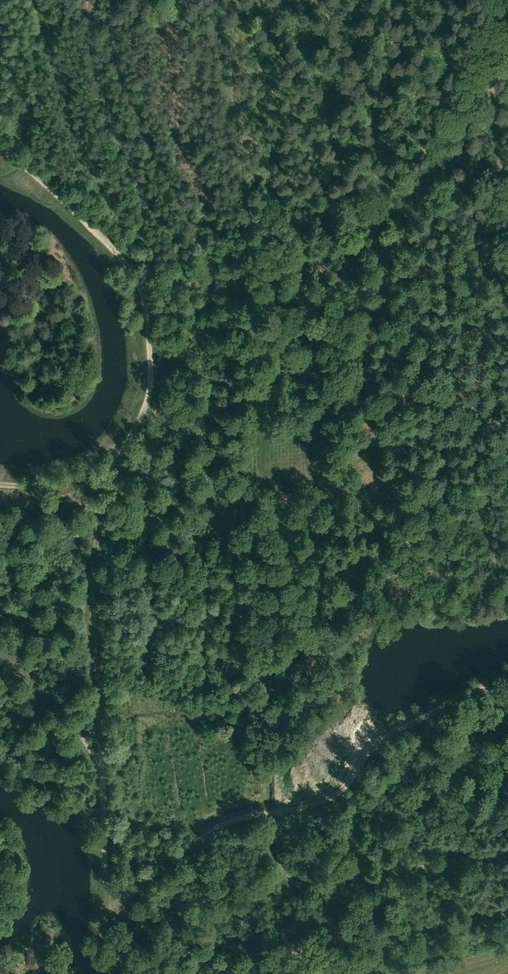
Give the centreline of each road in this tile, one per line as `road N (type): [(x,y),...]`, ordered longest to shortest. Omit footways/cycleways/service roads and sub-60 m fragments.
road 1 (track): [(507,677),(418,727),(381,736),(328,800),(235,823),(190,847),(103,939)]

